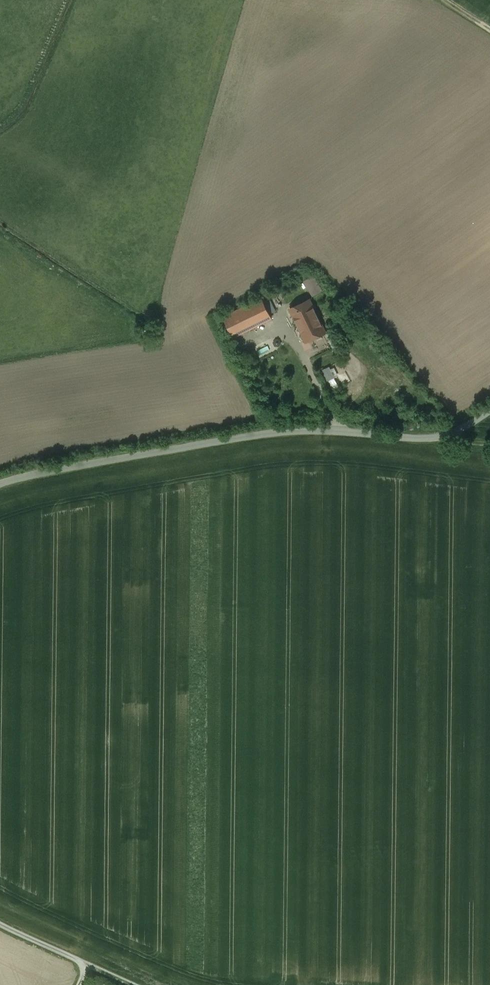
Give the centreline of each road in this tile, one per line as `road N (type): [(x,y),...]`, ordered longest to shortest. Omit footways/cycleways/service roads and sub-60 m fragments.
road 1 (unclassified): [(0,483),(290,431),(441,438),(489,412)]
road 2 (track): [(0,922),(134,984)]

